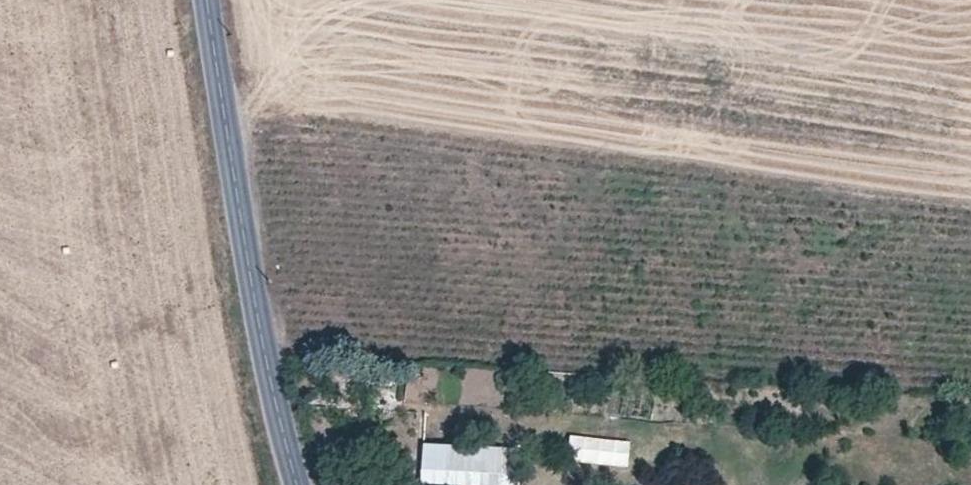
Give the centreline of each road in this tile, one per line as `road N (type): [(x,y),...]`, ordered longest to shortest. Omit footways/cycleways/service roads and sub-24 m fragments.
road 1 (tertiary): [(305,484),(274,388),(208,0)]

